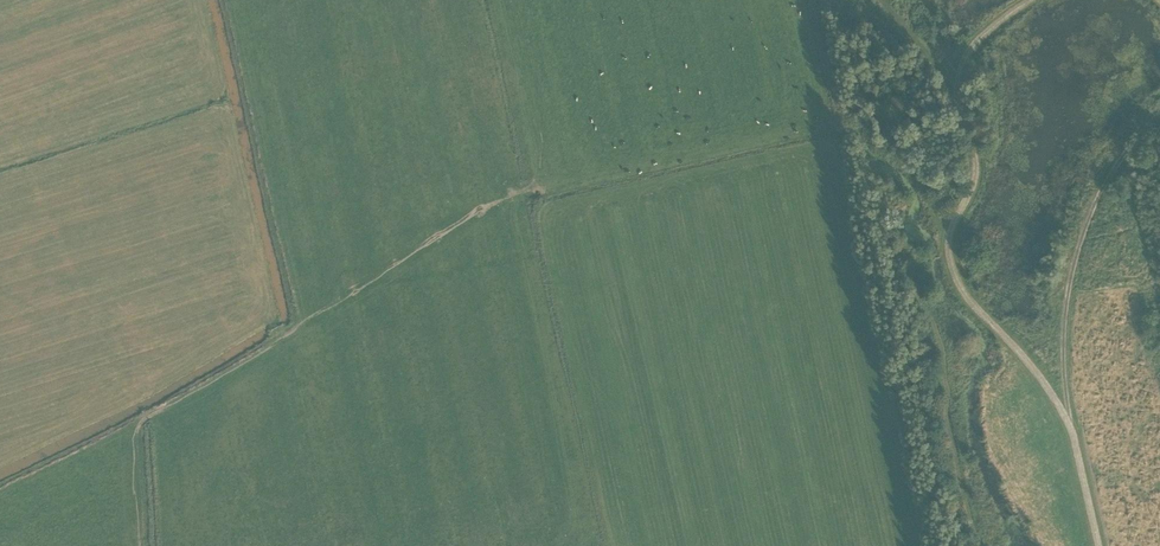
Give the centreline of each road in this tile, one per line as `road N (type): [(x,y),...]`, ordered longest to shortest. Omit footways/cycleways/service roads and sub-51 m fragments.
road 1 (track): [(1071,429),(1063,348),(1072,269),(1105,185),(1159,114)]

